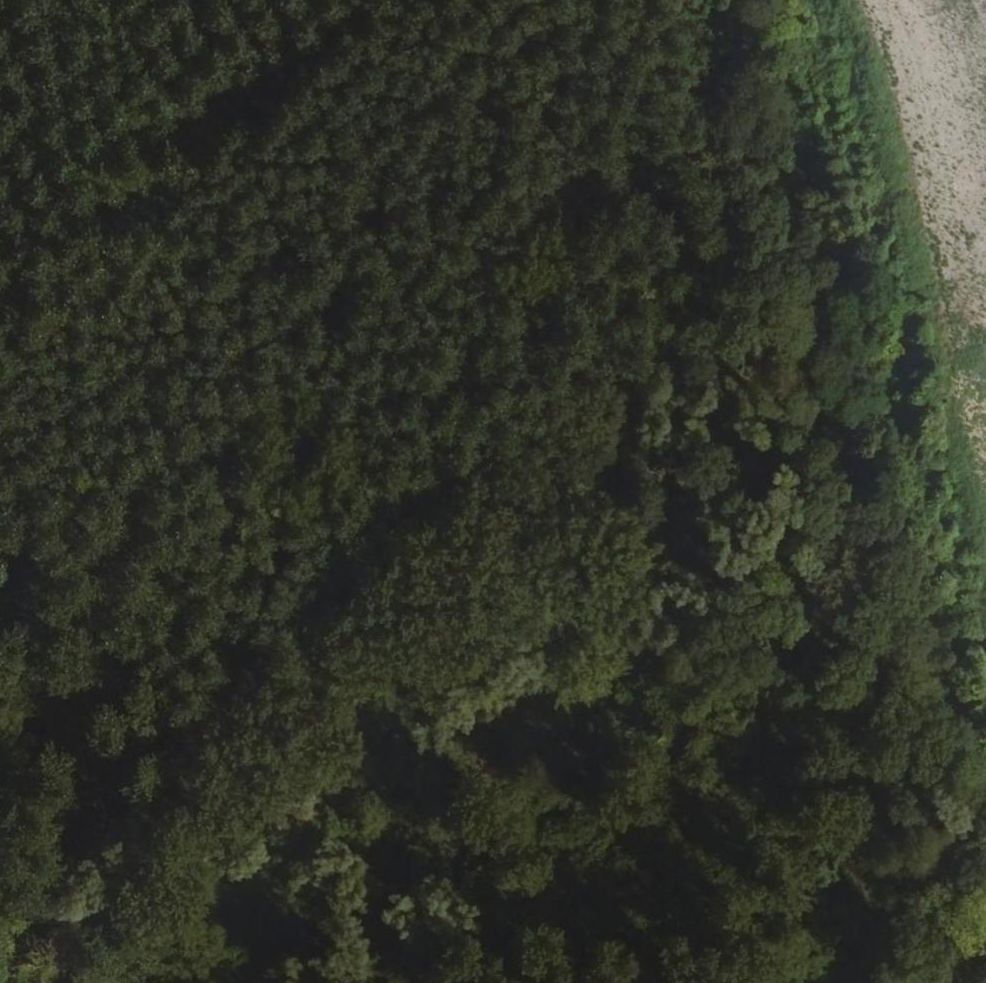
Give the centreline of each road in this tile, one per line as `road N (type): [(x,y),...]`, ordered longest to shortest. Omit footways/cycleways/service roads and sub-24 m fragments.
road 1 (track): [(733,0),(801,142),(894,508),(985,747)]

